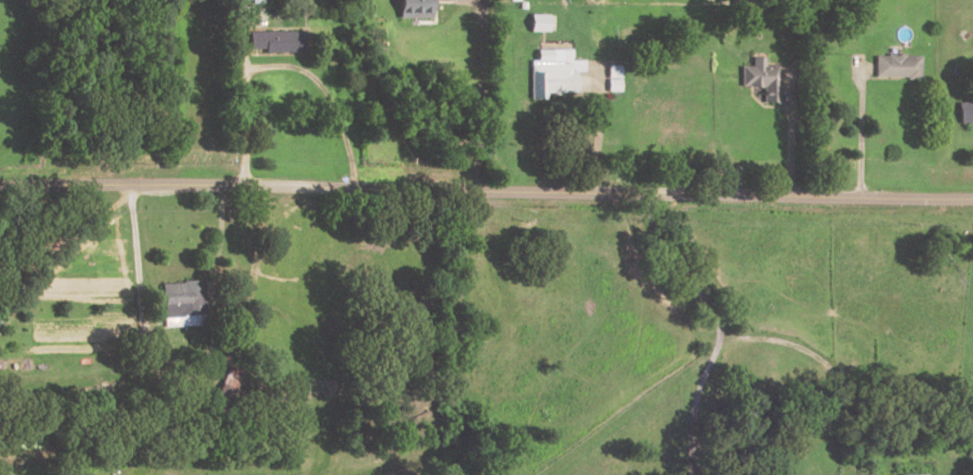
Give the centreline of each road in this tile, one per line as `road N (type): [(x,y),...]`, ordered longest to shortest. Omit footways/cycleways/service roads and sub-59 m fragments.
road 1 (residential): [(0,186),(972,199)]

